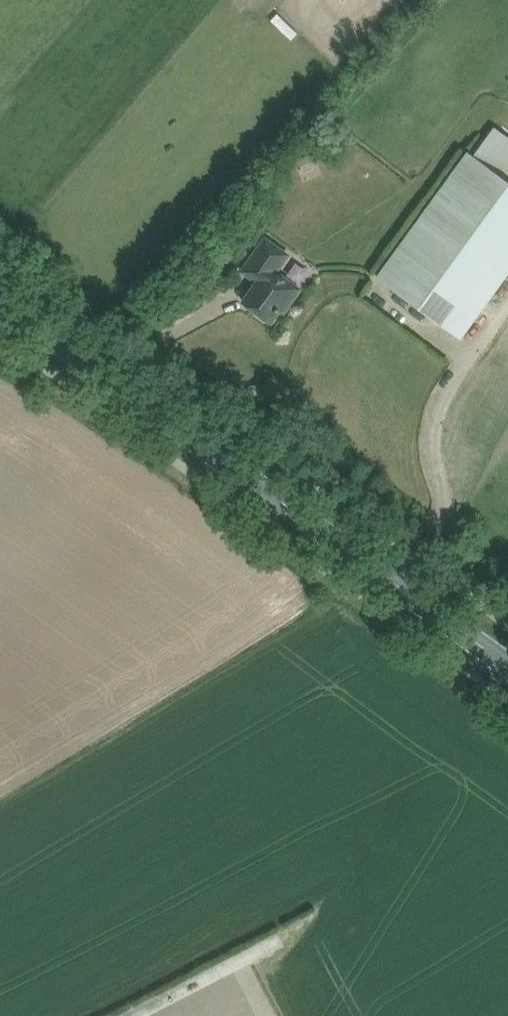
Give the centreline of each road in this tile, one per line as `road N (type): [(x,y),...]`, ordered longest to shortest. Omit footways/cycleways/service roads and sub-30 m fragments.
road 1 (secondary): [(507,667),(0,303)]

